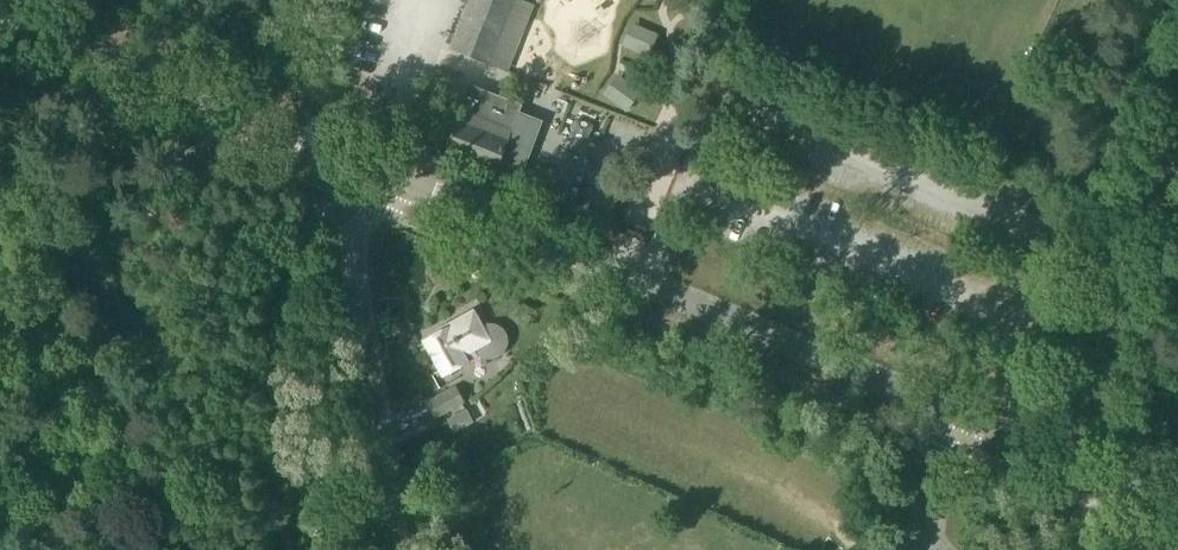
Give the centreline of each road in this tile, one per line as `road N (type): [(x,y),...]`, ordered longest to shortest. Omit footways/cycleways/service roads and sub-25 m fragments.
road 1 (secondary): [(1177,505),(376,175)]
road 2 (secondary): [(376,175),(0,18)]
road 3 (unclassified): [(400,549),(356,261),(362,202),(376,175)]
road 4 (track): [(0,139),(206,159),(258,175)]
road 5 (track): [(451,0),(376,175)]
road 6 (track): [(1177,121),(1114,259)]

